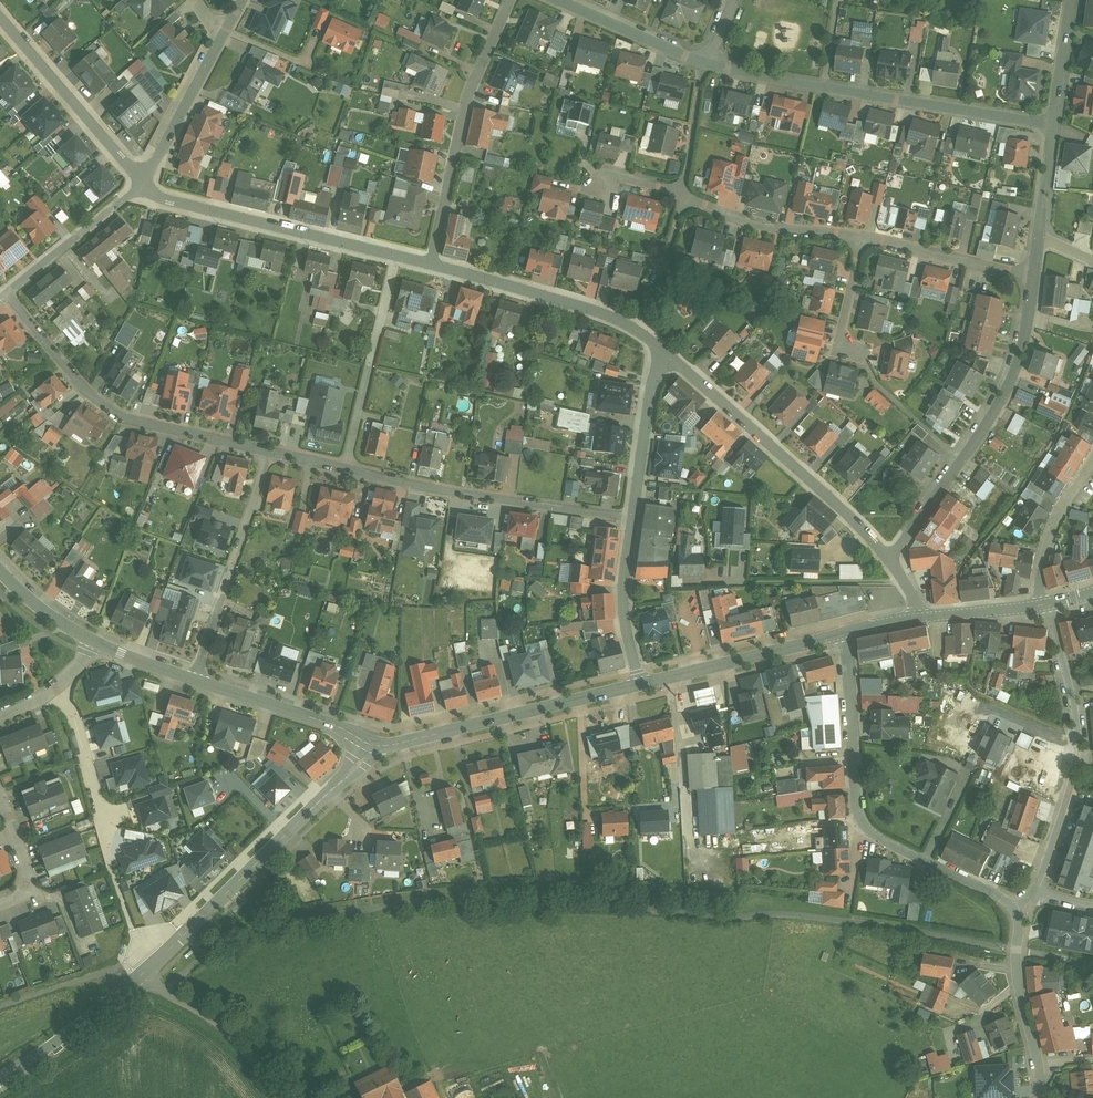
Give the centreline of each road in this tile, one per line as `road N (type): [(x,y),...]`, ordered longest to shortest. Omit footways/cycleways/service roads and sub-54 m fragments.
road 1 (residential): [(844,635),(862,824),(1014,910)]
road 2 (residential): [(1052,125),(704,64)]
road 3 (residential): [(888,559),(927,515),(1015,373),(1035,277)]
road 4 (tertiary): [(371,745),(142,974)]
road 5 (residential): [(264,450),(124,420),(85,391),(6,293)]
road 6 (residential): [(664,351),(888,559)]
road 7 (residential): [(1035,888),(1078,750),(1047,605)]
road 8 (residential): [(631,518),(450,494),(347,469)]
road 9 (residential): [(432,266),(469,96),(511,0)]
road 10 (tertiary): [(641,685),(371,745)]
road 11 (residential): [(863,239),(757,225),(663,186),(605,174)]
road 12 (residential): [(143,184),(160,197),(398,257)]
road 13 (residential): [(432,266),(612,318),(664,351)]
road 14 (unclassified): [(195,683),(264,450)]
road 15 (residential): [(0,17),(143,184)]
road 16 (residential): [(398,257),(347,469)]
road 17 (tertiary): [(844,635),(641,685)]
road 18 (residential): [(1014,910),(1039,1097)]
road 19 (residential): [(280,1097),(234,1039),(142,974)]
road 20 (tertiary): [(371,745),(195,683)]
road 21 (tertiary): [(142,974),(0,1079)]
road 22 (residential): [(1035,277),(863,239)]
road 23 (residential): [(6,293),(143,184)]
road 24 (residential): [(143,184),(226,30)]
road 25 (residential): [(631,518),(664,351)]
road 26 (residential): [(641,685),(627,628),(631,518)]
road 27 (residential): [(57,689),(75,717),(109,845)]
road 28 (residential): [(704,64),(560,0)]
road 29 (residential): [(1047,605),(1049,538),(1092,459)]
road 30 (residential): [(863,239),(841,336),(871,371)]
road 31 (residential): [(0,800),(30,881),(19,901),(0,908)]
road 32 (residential): [(1052,125),(1071,0)]
road 33 (tertiary): [(1047,605),(926,619)]

